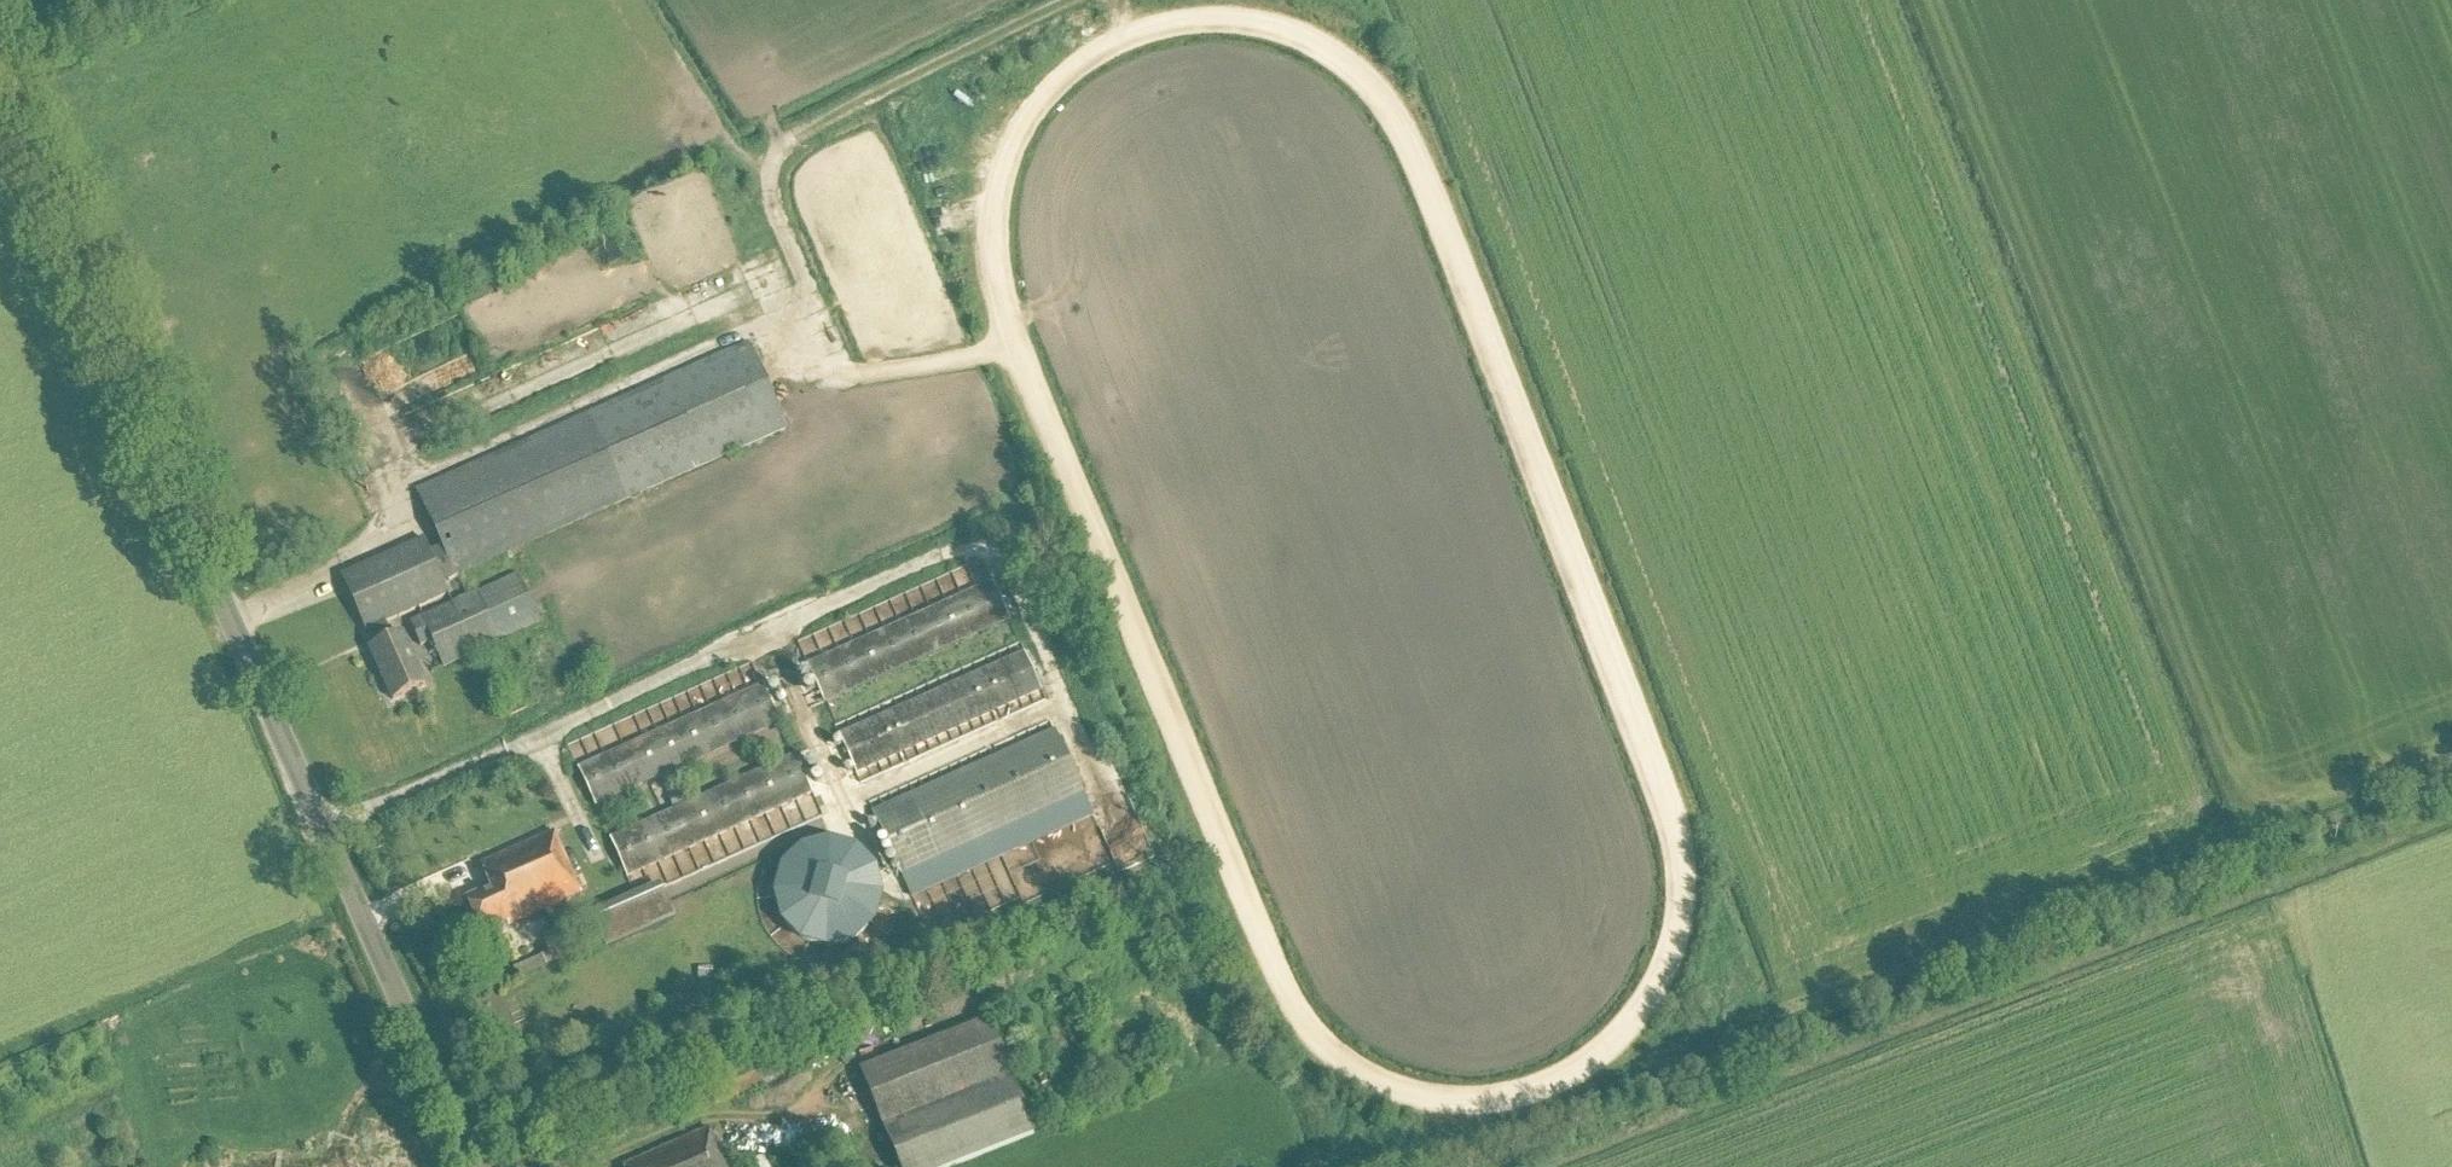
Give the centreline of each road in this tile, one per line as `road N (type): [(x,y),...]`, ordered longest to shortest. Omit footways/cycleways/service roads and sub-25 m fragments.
road 1 (track): [(1010,357),(1307,1042),(1384,1091),(1474,1104),(1564,1079),(1617,1041),(1657,990),(1680,929),(1679,831),(1392,114),(1346,68),(1259,28),(1194,24),(1102,52),(1051,92),(1013,144),(988,237),(994,301)]
road 2 (tertiary): [(471,1166),(0,113)]

